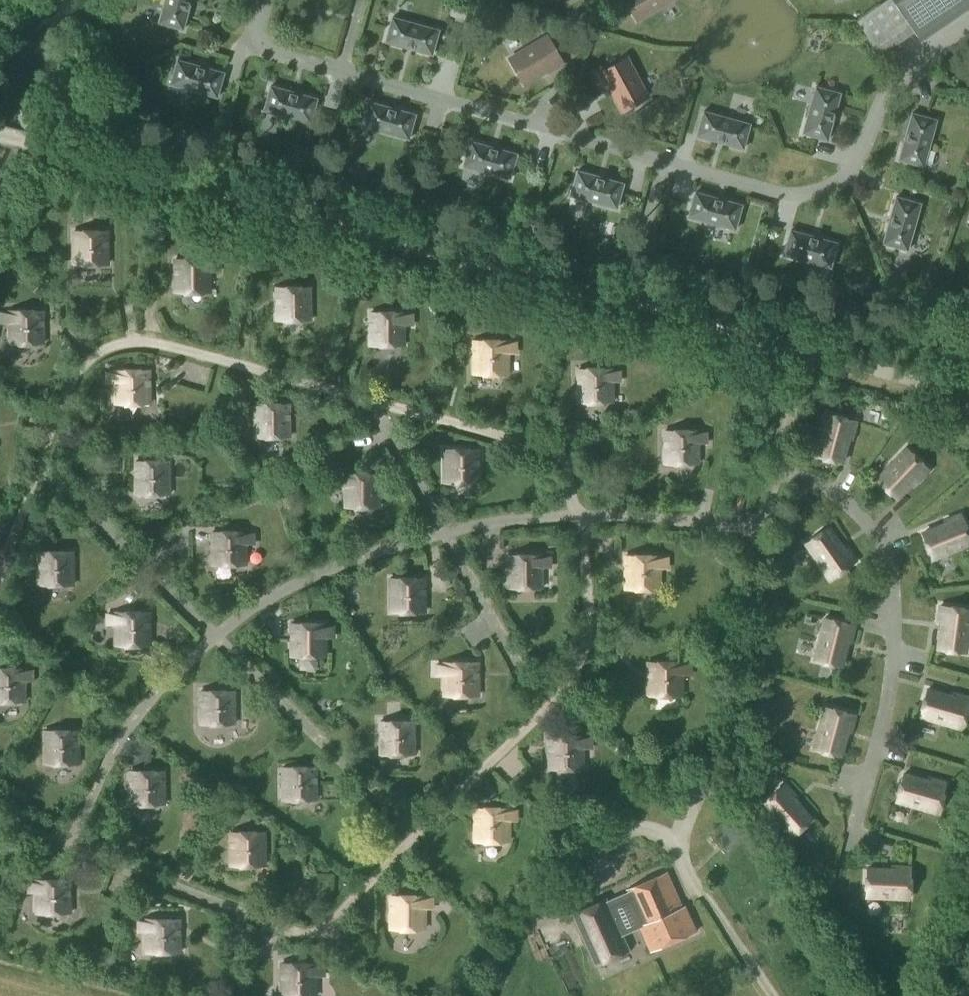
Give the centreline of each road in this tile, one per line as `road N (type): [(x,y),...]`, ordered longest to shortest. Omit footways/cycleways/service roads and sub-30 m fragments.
road 1 (track): [(0,133),(968,387)]
road 2 (track): [(770,995),(689,873)]

